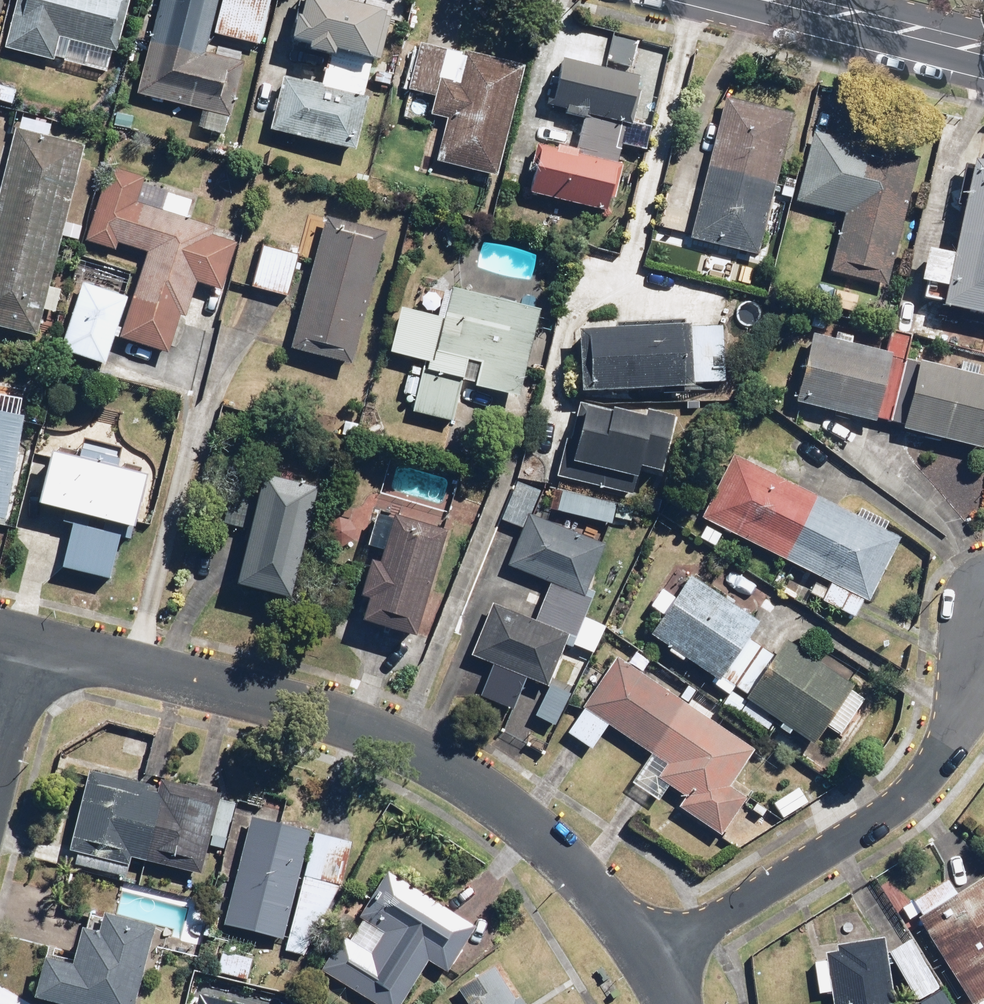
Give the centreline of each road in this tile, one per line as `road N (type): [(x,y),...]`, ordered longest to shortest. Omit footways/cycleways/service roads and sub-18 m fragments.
road 1 (residential): [(19,638),(352,726),(450,764),(540,840),(652,961)]
road 2 (residential): [(652,961),(917,792),(983,647)]
road 3 (secondary): [(760,0),(983,57)]

